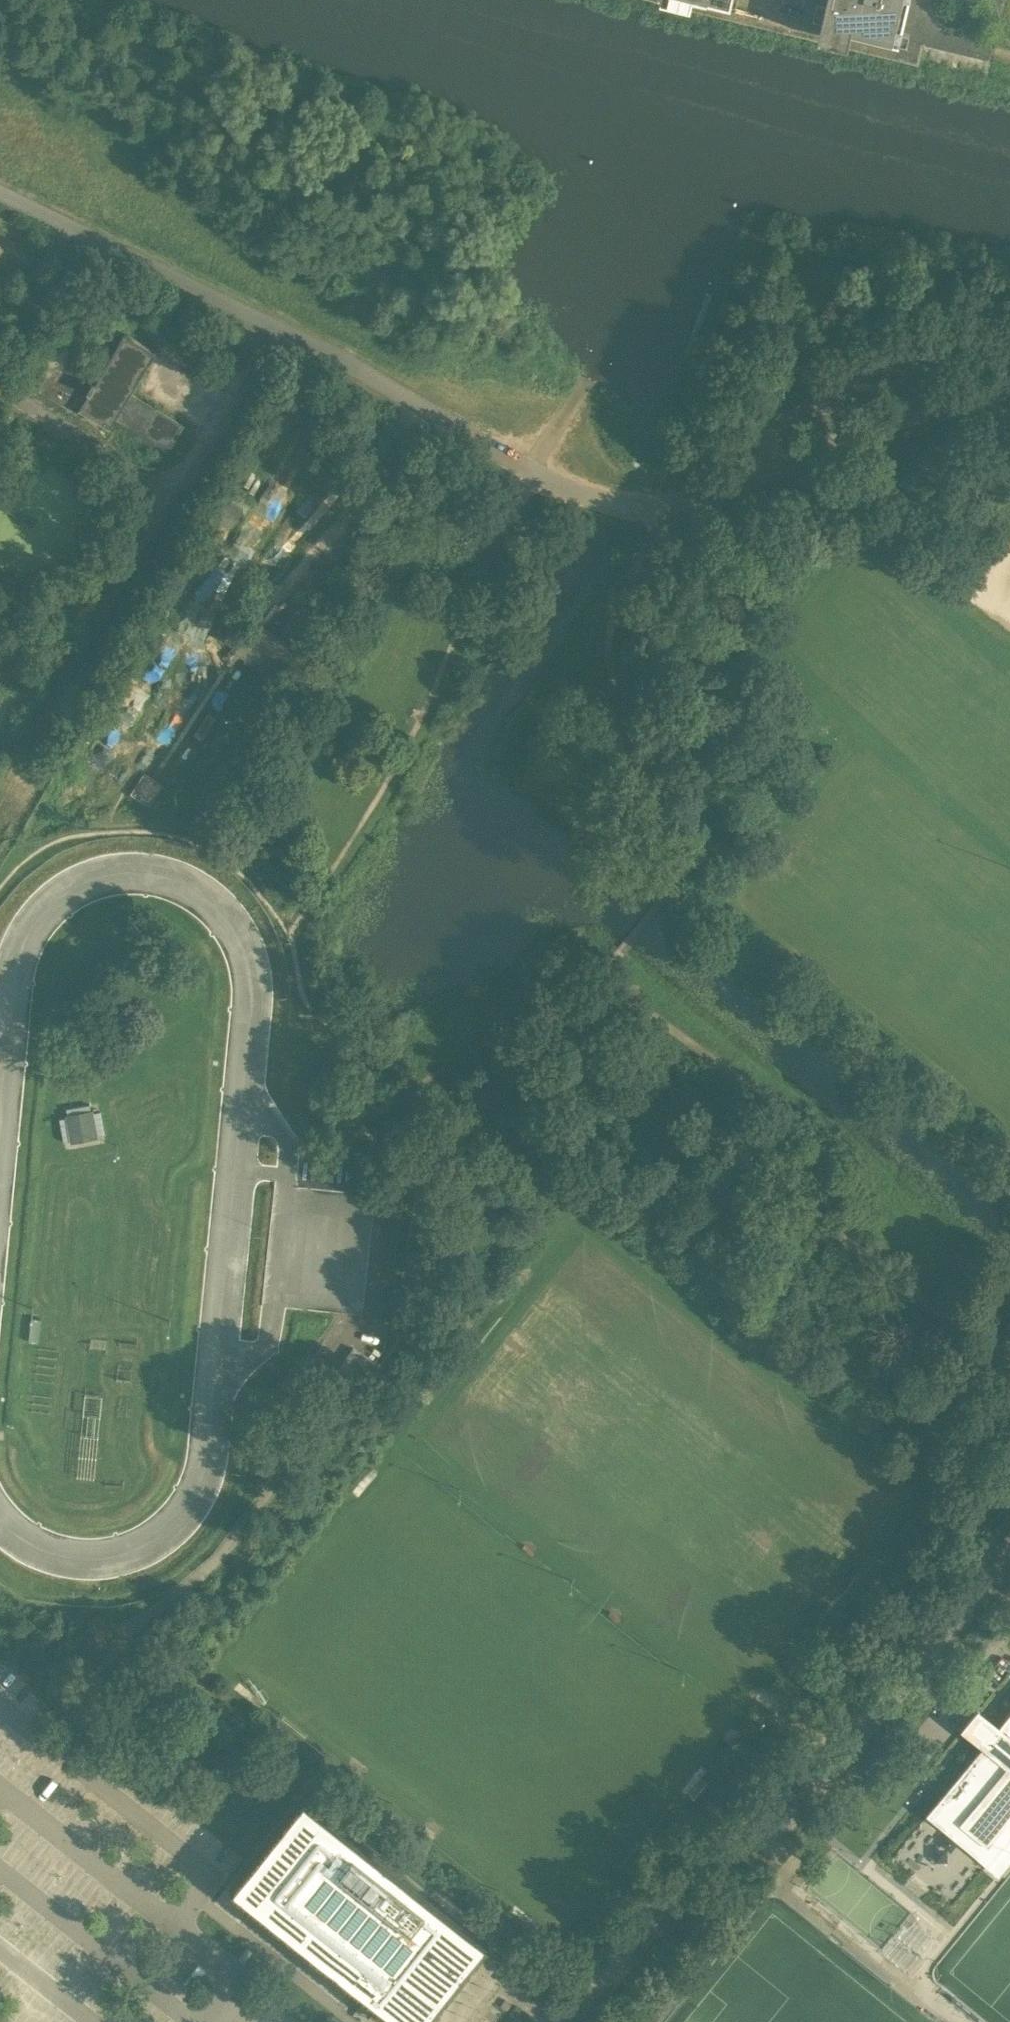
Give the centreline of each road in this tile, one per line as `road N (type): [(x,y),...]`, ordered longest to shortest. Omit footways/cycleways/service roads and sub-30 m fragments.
road 1 (unclassified): [(610,505),(528,471),(266,322),(0,195)]
road 2 (residential): [(572,2021),(708,1856),(801,1801),(1009,1552)]
road 3 (residential): [(1009,389),(863,430),(693,498),(610,505)]
road 4 (track): [(0,786),(177,491)]

